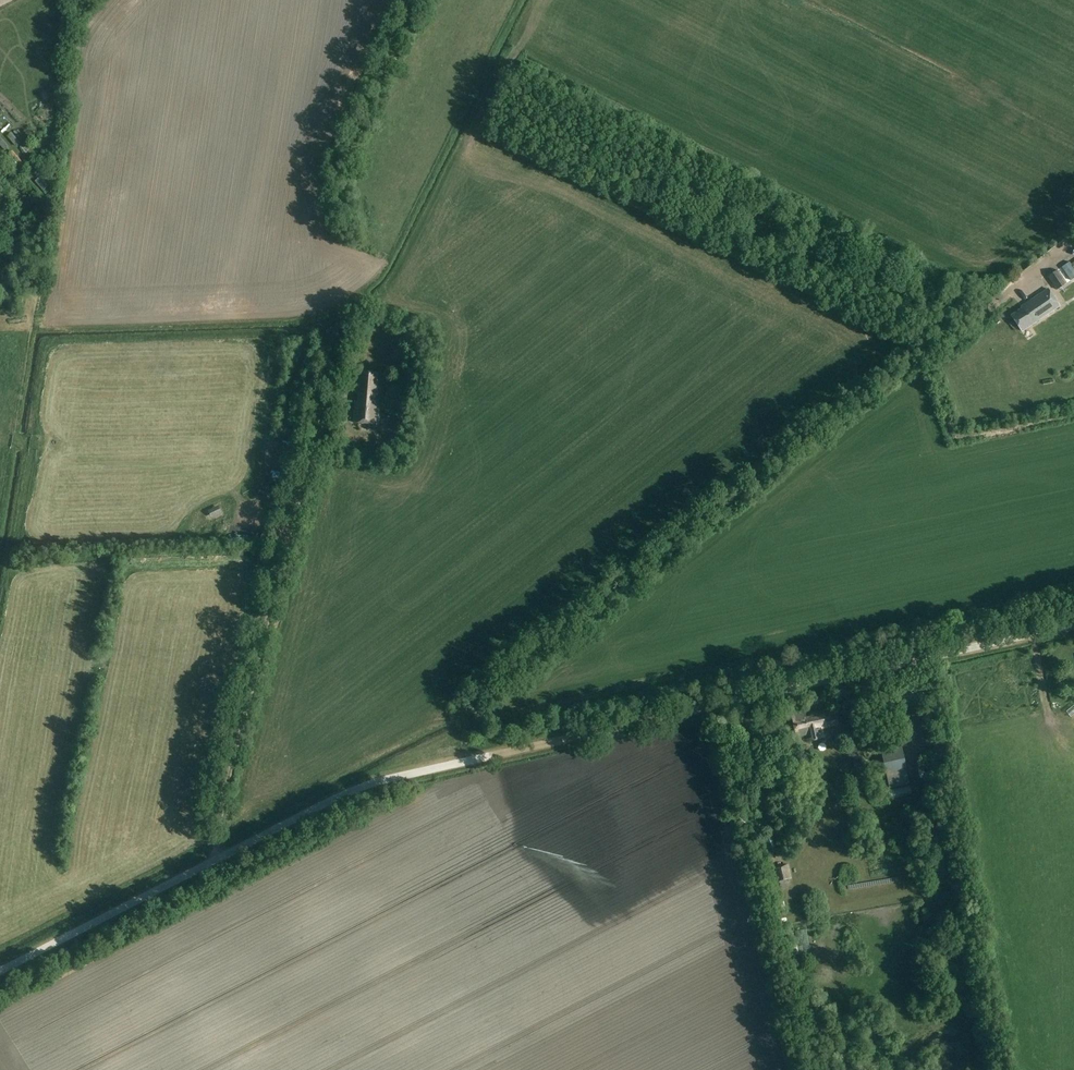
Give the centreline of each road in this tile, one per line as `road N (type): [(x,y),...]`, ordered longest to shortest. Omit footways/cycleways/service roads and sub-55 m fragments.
road 1 (unclassified): [(0,972),(368,784),(1073,624)]

